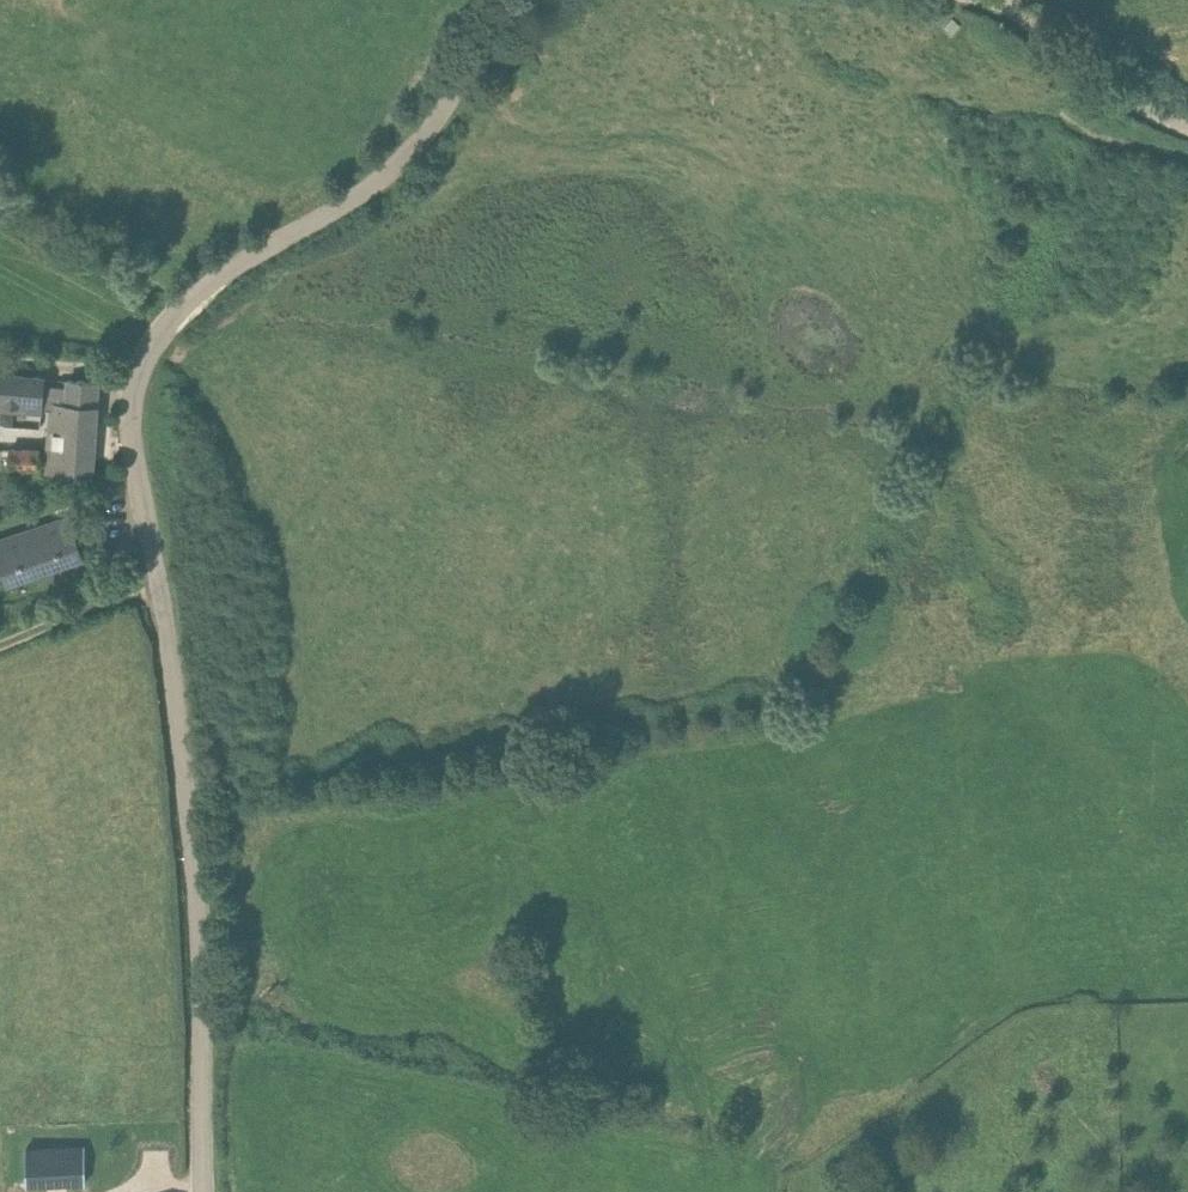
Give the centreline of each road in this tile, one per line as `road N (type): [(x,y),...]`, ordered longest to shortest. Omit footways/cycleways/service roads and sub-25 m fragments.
road 1 (unclassified): [(202,1191),(198,905),(167,634),(132,448),(134,388),(152,344),(189,301),(401,158),(522,0)]
road 2 (unclassified): [(1187,129),(1124,98),(996,0)]
road 3 (track): [(158,581),(0,645)]

